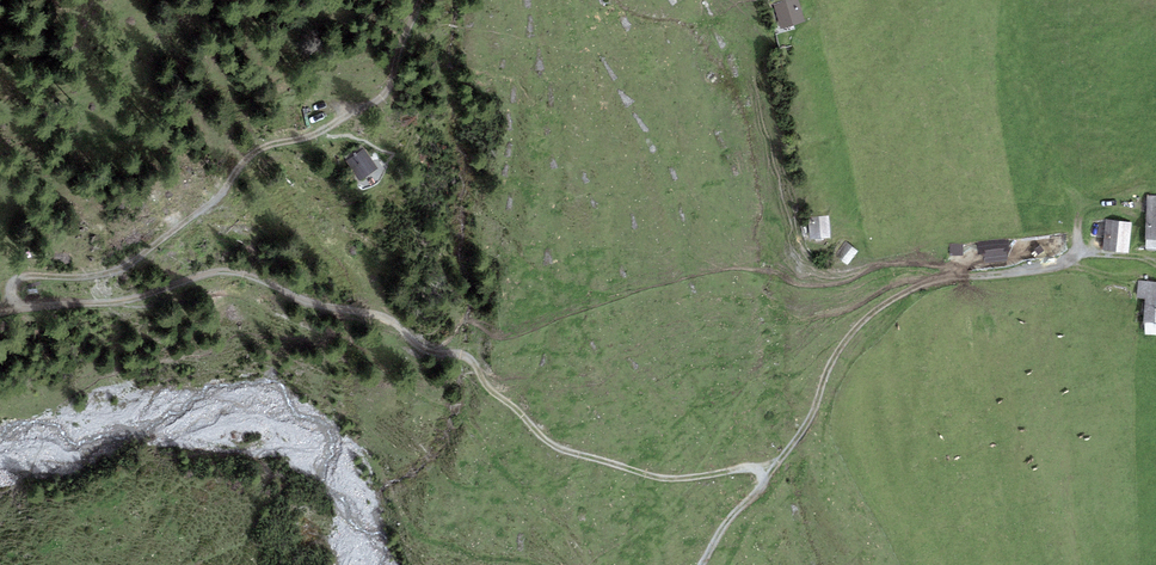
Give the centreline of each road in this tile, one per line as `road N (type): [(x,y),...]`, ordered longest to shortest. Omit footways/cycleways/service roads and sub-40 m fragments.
road 1 (track): [(10,306),(118,302),(204,274),(239,275),(388,318),(416,344),(471,359),(554,452),(668,480),(772,472)]
road 2 (track): [(423,0),(389,88),(329,129),(265,144),(229,187),(120,272),(16,281),(10,306)]
road 3 (track): [(772,472),(810,425),(829,370),(859,325),(914,289),(1085,256)]

